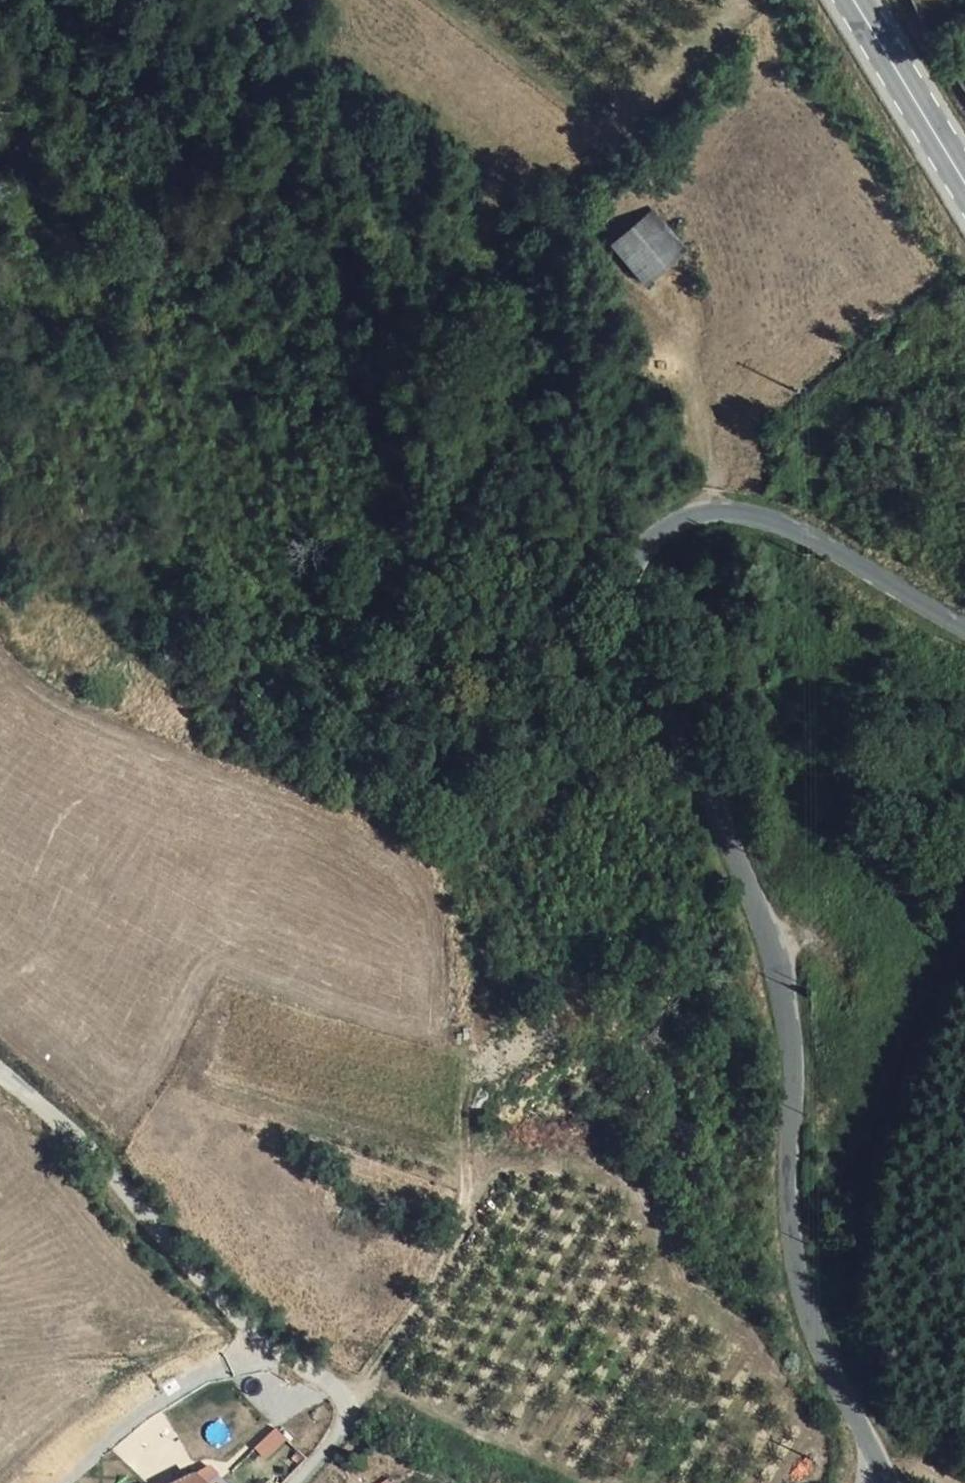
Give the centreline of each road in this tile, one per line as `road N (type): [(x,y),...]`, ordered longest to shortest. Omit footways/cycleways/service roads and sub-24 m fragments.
road 1 (tertiary): [(964,630),(817,546),(738,517),(667,533),(624,601),(630,652),(751,886),(793,1018),(799,1276),(884,1482)]
road 2 (unclassified): [(298,1482),(345,1428),(339,1394),(258,1333),(74,1136),(0,1073)]
road 3 (secondary): [(964,175),(856,0)]

